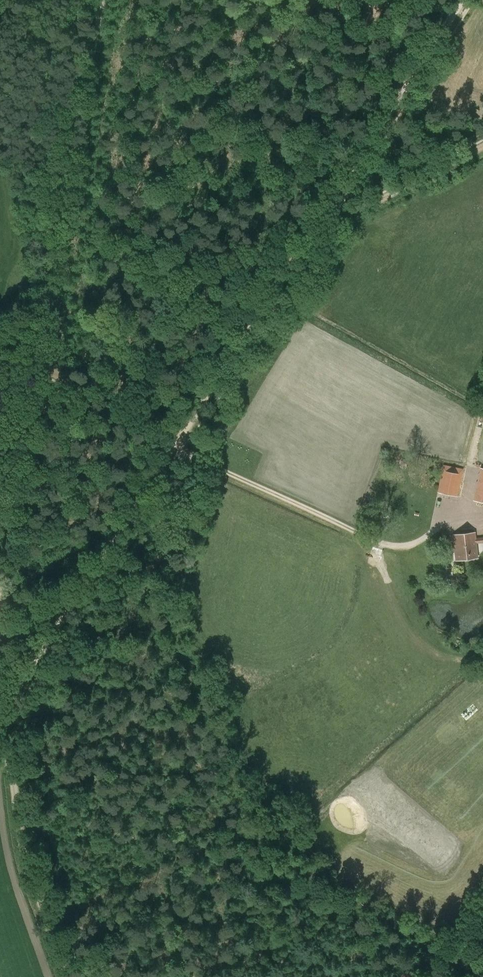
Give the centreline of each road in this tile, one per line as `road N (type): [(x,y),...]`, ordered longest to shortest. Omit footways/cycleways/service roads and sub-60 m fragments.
road 1 (track): [(464,0),(176,446)]
road 2 (track): [(50,374),(99,0)]
road 3 (track): [(176,446),(0,718)]
road 4 (track): [(64,976),(24,857),(0,740)]
road 5 (track): [(182,452),(386,544)]
road 6 (track): [(330,206),(363,206),(482,143)]
road 7 (track): [(50,374),(156,435)]

